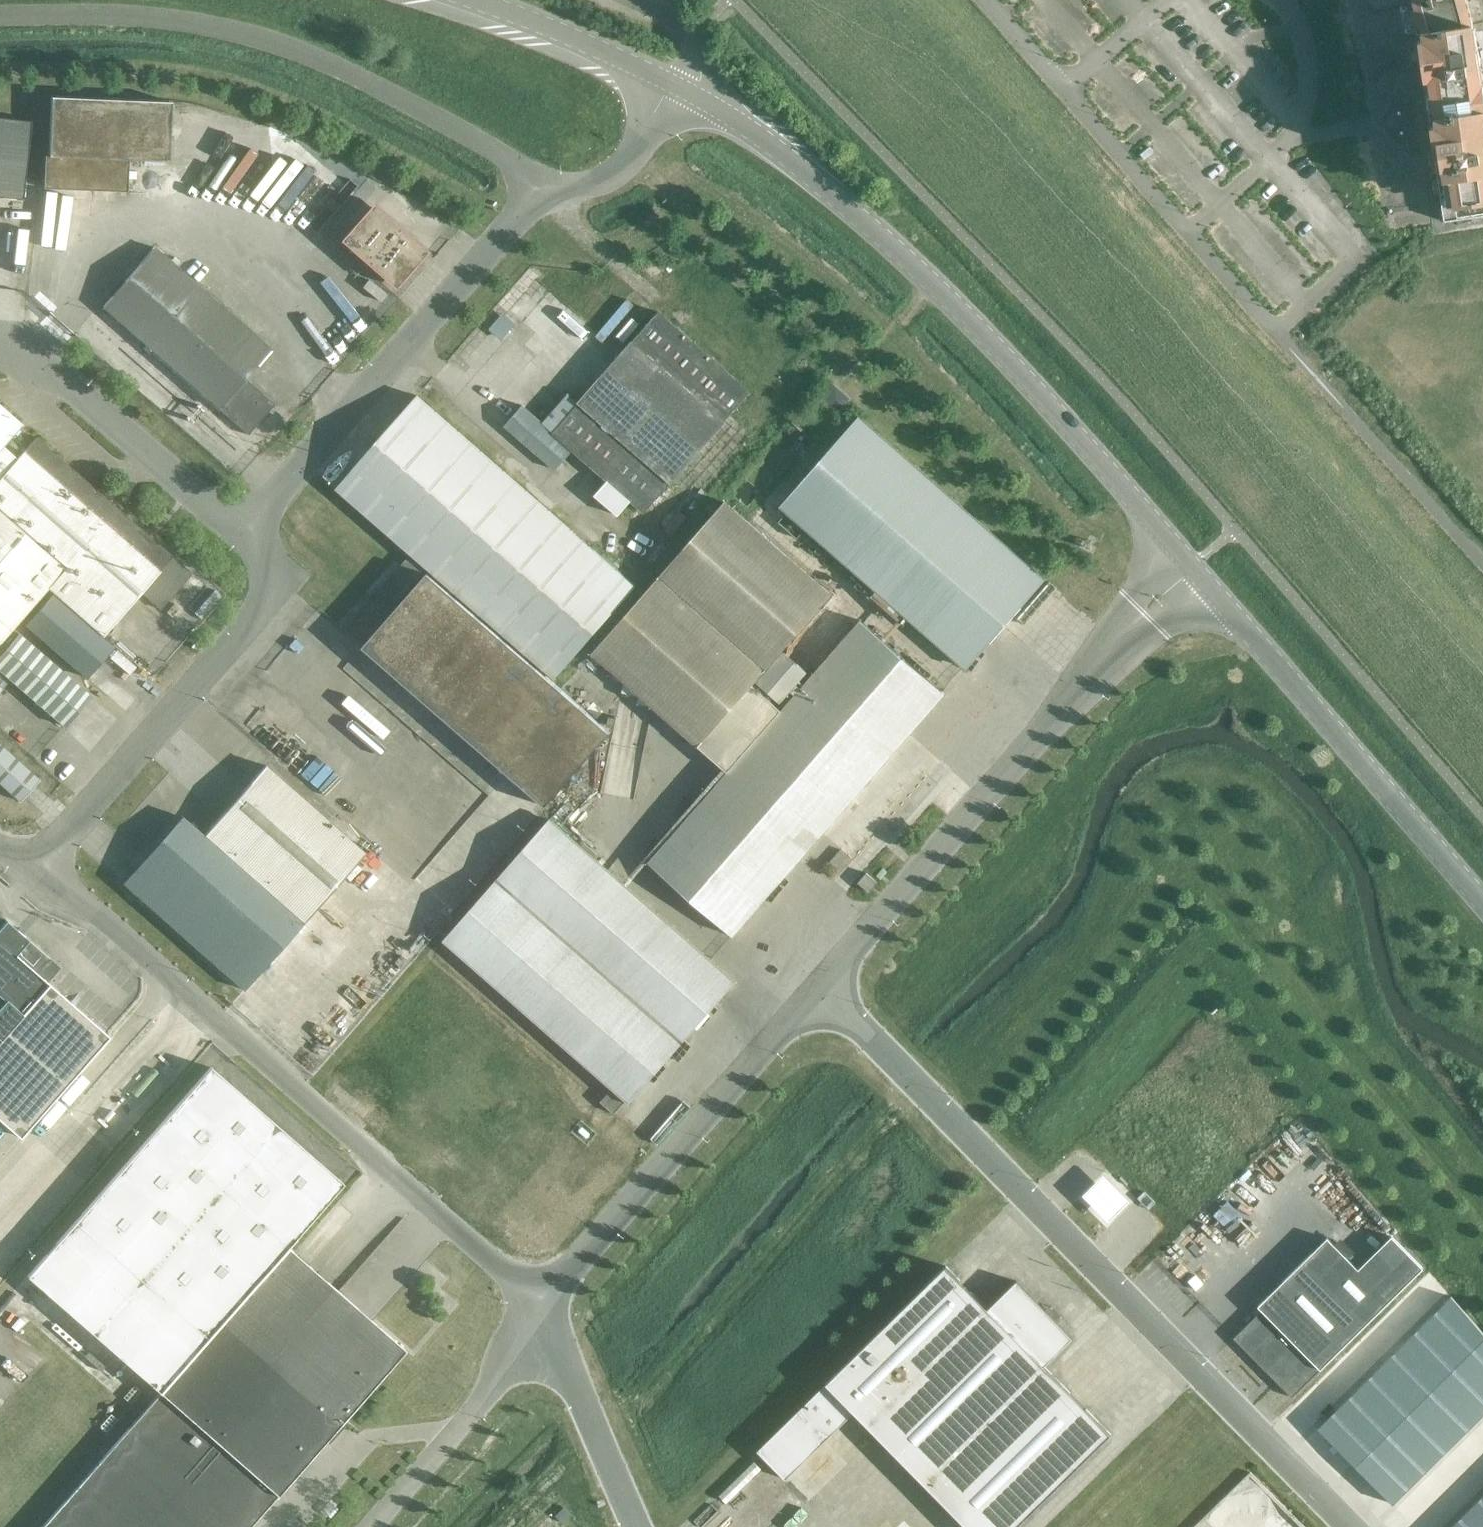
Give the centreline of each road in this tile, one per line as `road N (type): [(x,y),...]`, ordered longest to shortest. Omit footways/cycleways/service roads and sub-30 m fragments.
road 1 (unclassified): [(1350,1526),(823,989)]
road 2 (secondary): [(1193,567),(915,265),(778,149),(681,87)]
road 3 (unclassified): [(38,871),(550,1304)]
road 4 (unclassified): [(543,185),(465,135),(257,39),(154,23),(0,21)]
road 5 (unclassified): [(823,989),(1193,567)]
road 6 (unclassified): [(252,530),(543,185)]
road 7 (secondary): [(1482,901),(1193,567)]
road 8 (unclassified): [(1276,329),(987,0)]
road 9 (unclassified): [(38,871),(254,615),(277,575),(252,530)]
road 10 (unclassified): [(550,1304),(823,989)]
road 11 (unclassified): [(252,530),(0,331)]
road 12 (unclassified): [(376,1526),(481,1409),(550,1304)]
road 13 (unclassified): [(550,1304),(640,1526)]
road 14 (secondary): [(681,87),(469,0)]
road 15 (unclassified): [(543,185),(575,191),(627,167),(666,97),(681,87)]

